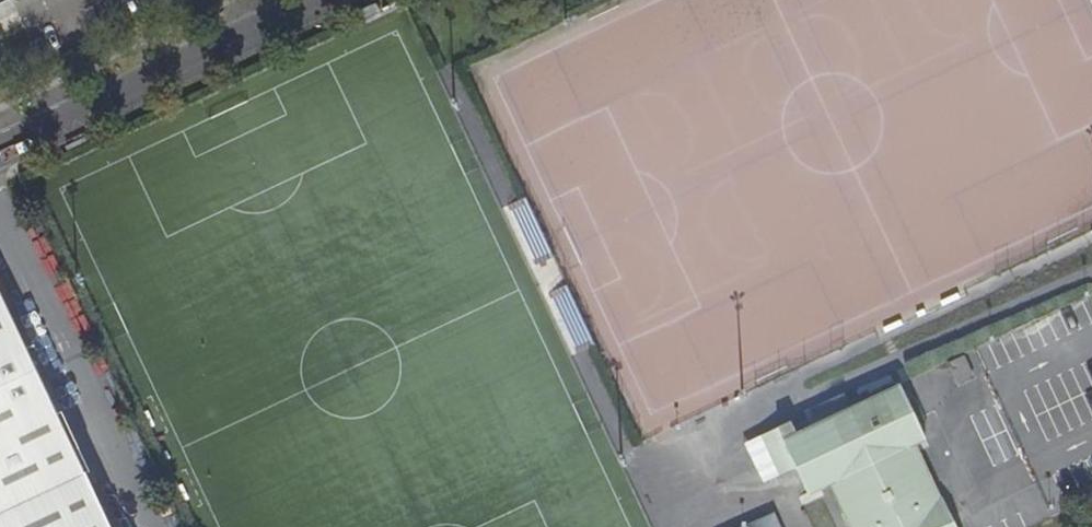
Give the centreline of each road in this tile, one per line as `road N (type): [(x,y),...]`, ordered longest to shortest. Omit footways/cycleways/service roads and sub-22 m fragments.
road 1 (unclassified): [(324,0),(0,151)]

